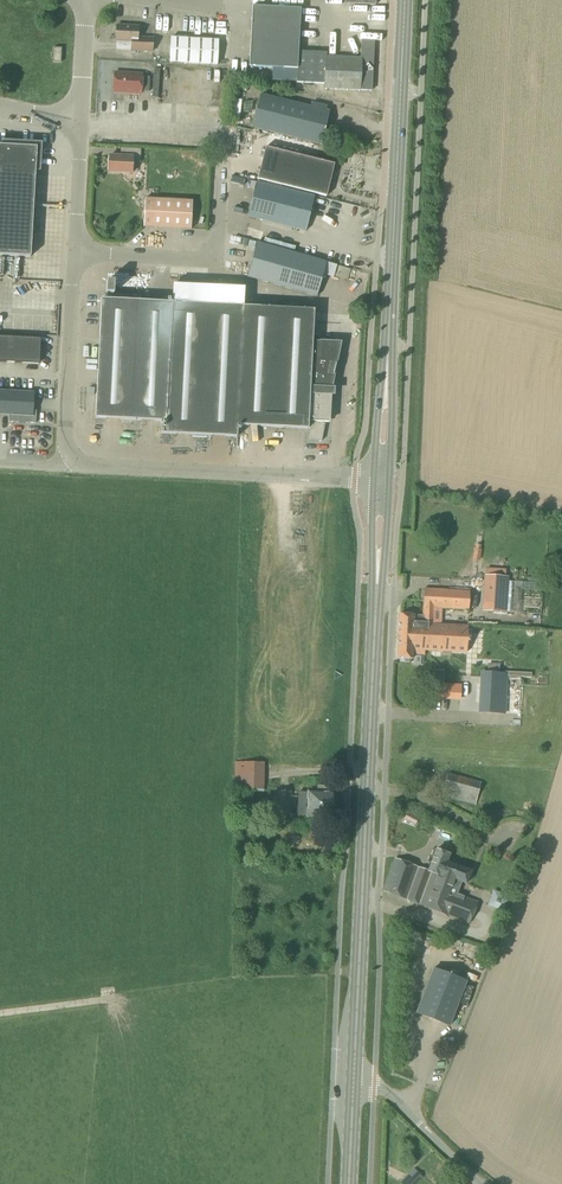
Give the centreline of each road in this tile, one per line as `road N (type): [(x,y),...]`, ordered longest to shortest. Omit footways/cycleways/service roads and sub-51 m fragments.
road 1 (primary): [(354,1085),(381,484)]
road 2 (primary): [(381,484),(406,0)]
road 3 (unclassified): [(381,484),(67,467)]
road 4 (unclassified): [(75,253),(211,264),(225,253),(227,156)]
road 5 (unclassified): [(67,467),(75,253)]
road 6 (unclassified): [(489,1183),(385,1091),(354,1085)]
road 7 (unclassified): [(75,253),(80,126)]
road 8 (unclassified): [(80,126),(85,0)]

